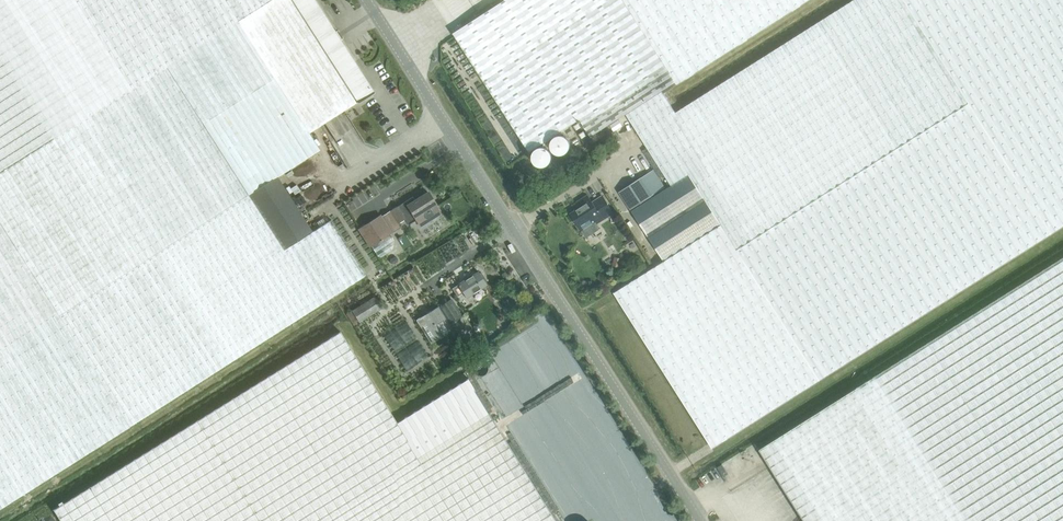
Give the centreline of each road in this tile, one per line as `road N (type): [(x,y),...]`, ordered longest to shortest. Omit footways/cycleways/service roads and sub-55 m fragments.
road 1 (unclassified): [(699,520),(367,0)]

